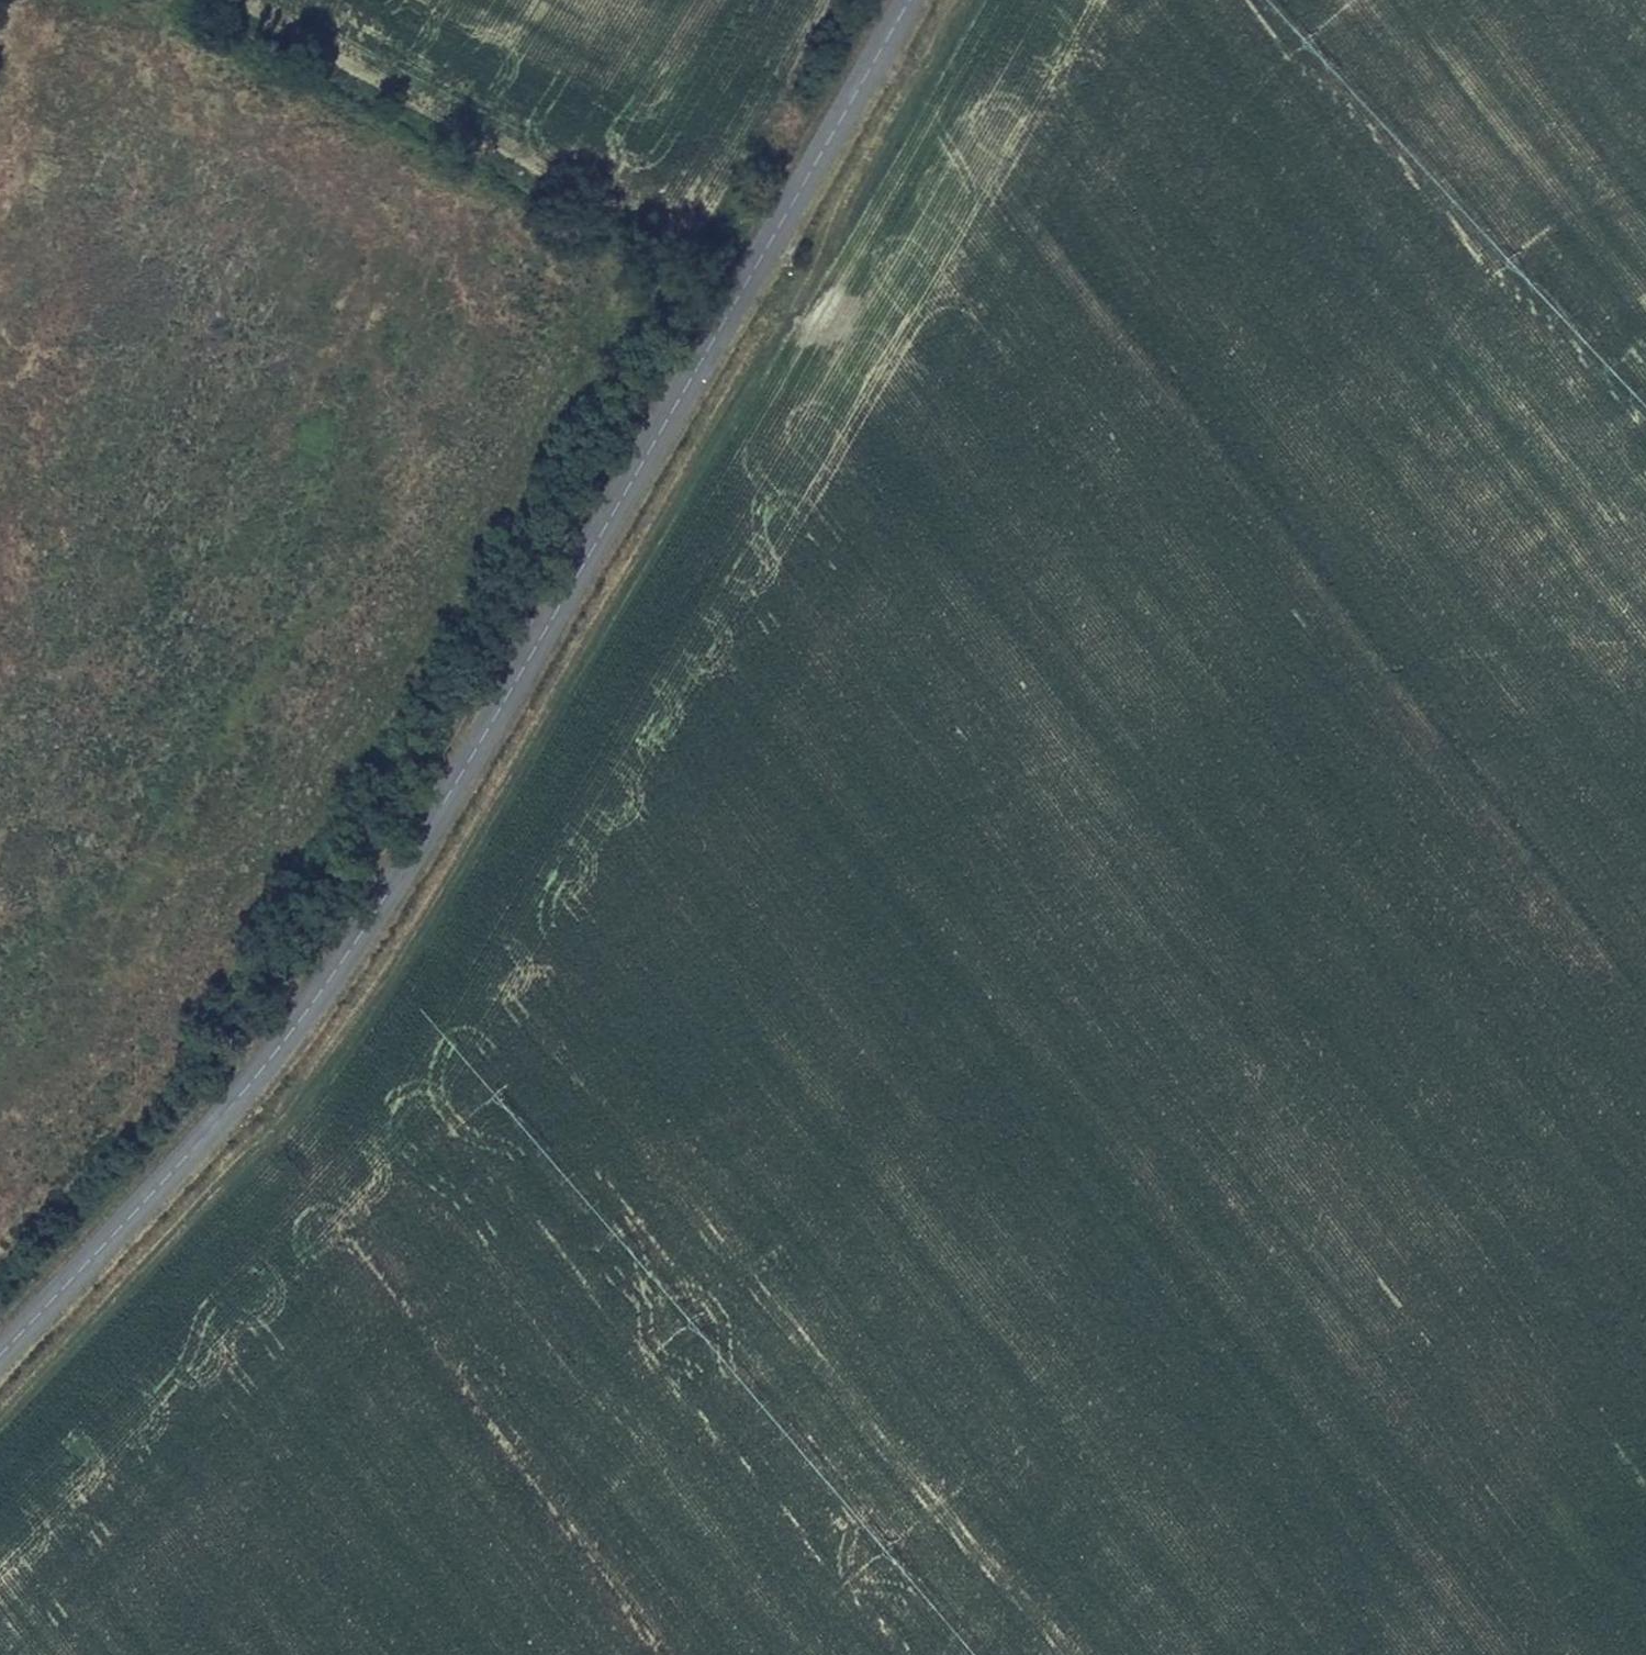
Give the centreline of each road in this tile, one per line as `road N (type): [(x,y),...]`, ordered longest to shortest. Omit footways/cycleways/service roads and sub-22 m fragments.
road 1 (tertiary): [(0,1354),(277,1058),(578,585),(910,0)]

